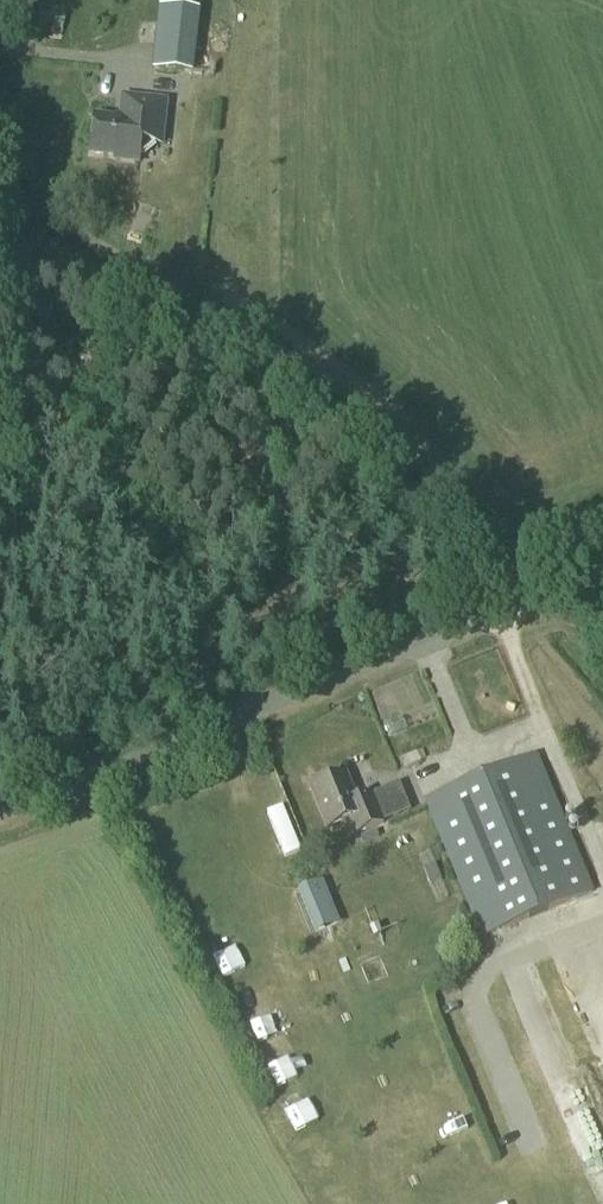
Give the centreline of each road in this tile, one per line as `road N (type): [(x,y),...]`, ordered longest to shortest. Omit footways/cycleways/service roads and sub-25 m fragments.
road 1 (unclassified): [(0,818),(602,568)]

